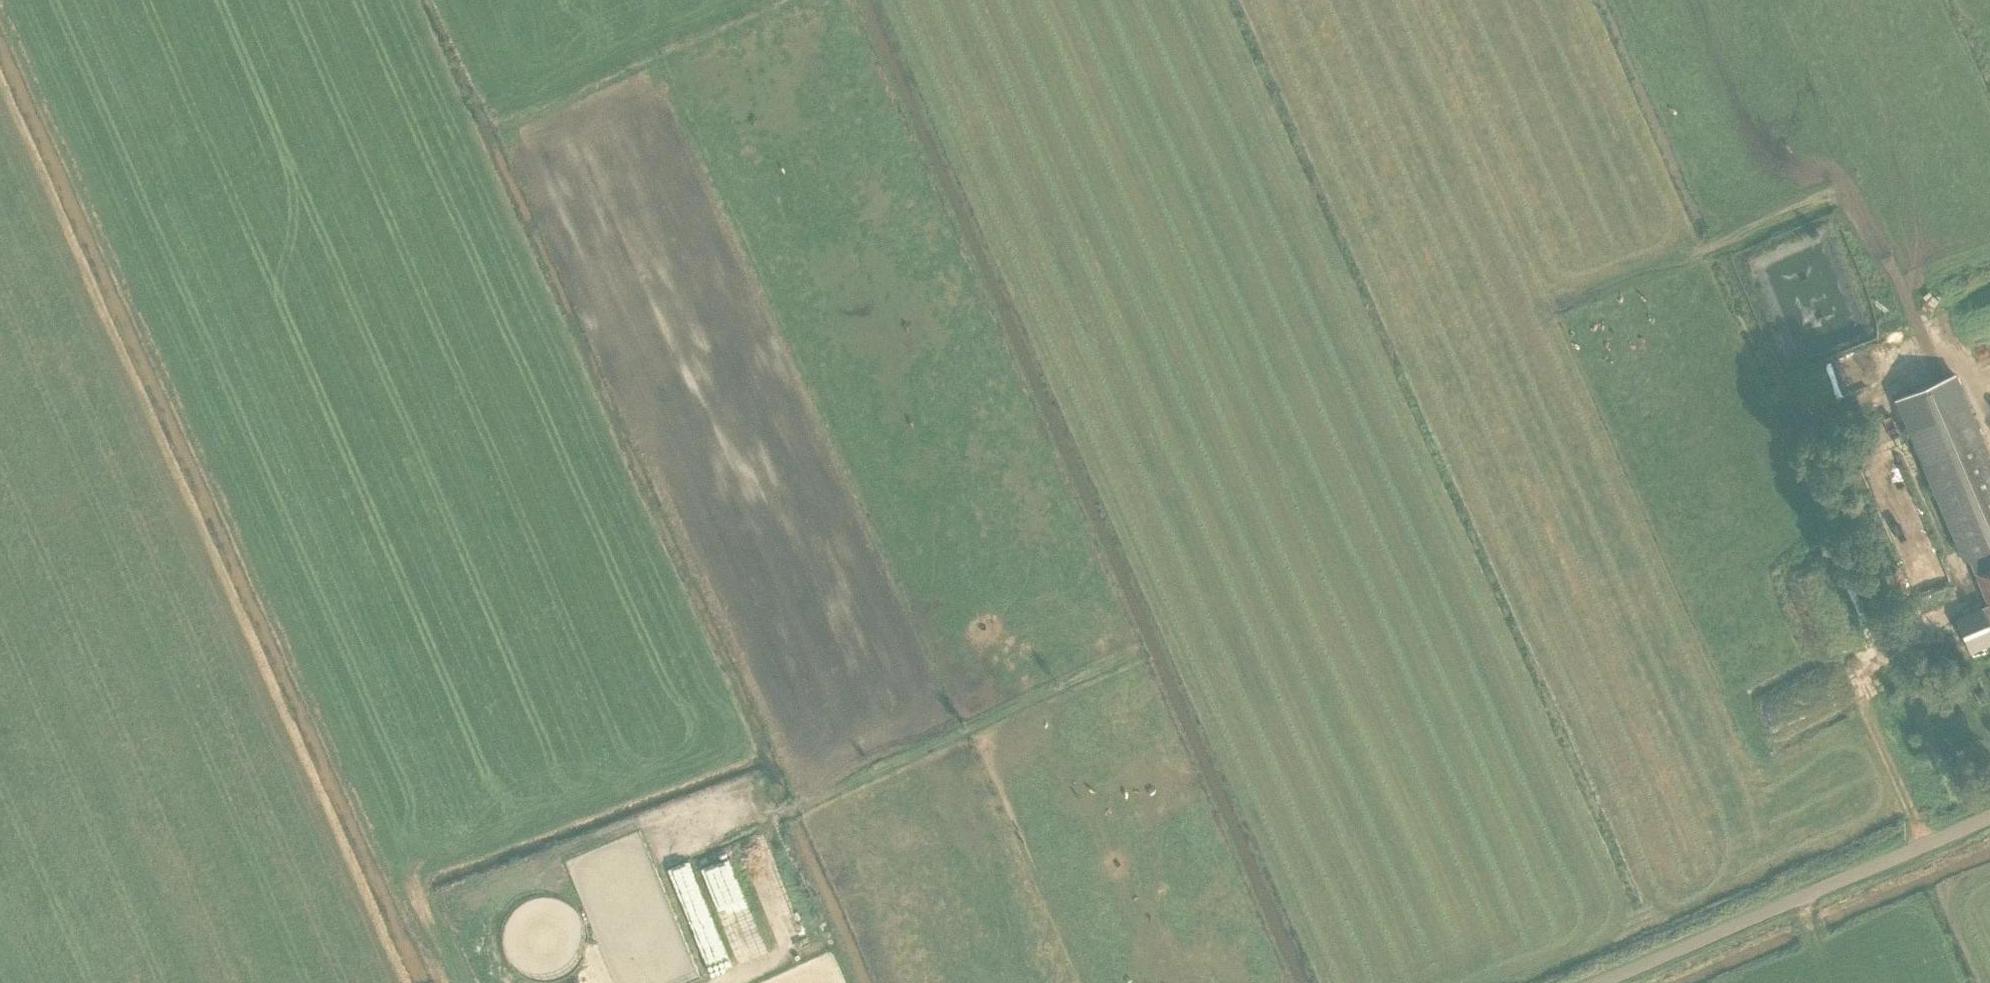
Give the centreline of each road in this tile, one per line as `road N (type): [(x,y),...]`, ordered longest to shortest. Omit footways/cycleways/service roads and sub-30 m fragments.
road 1 (unclassified): [(1601,982),(1989,819)]

